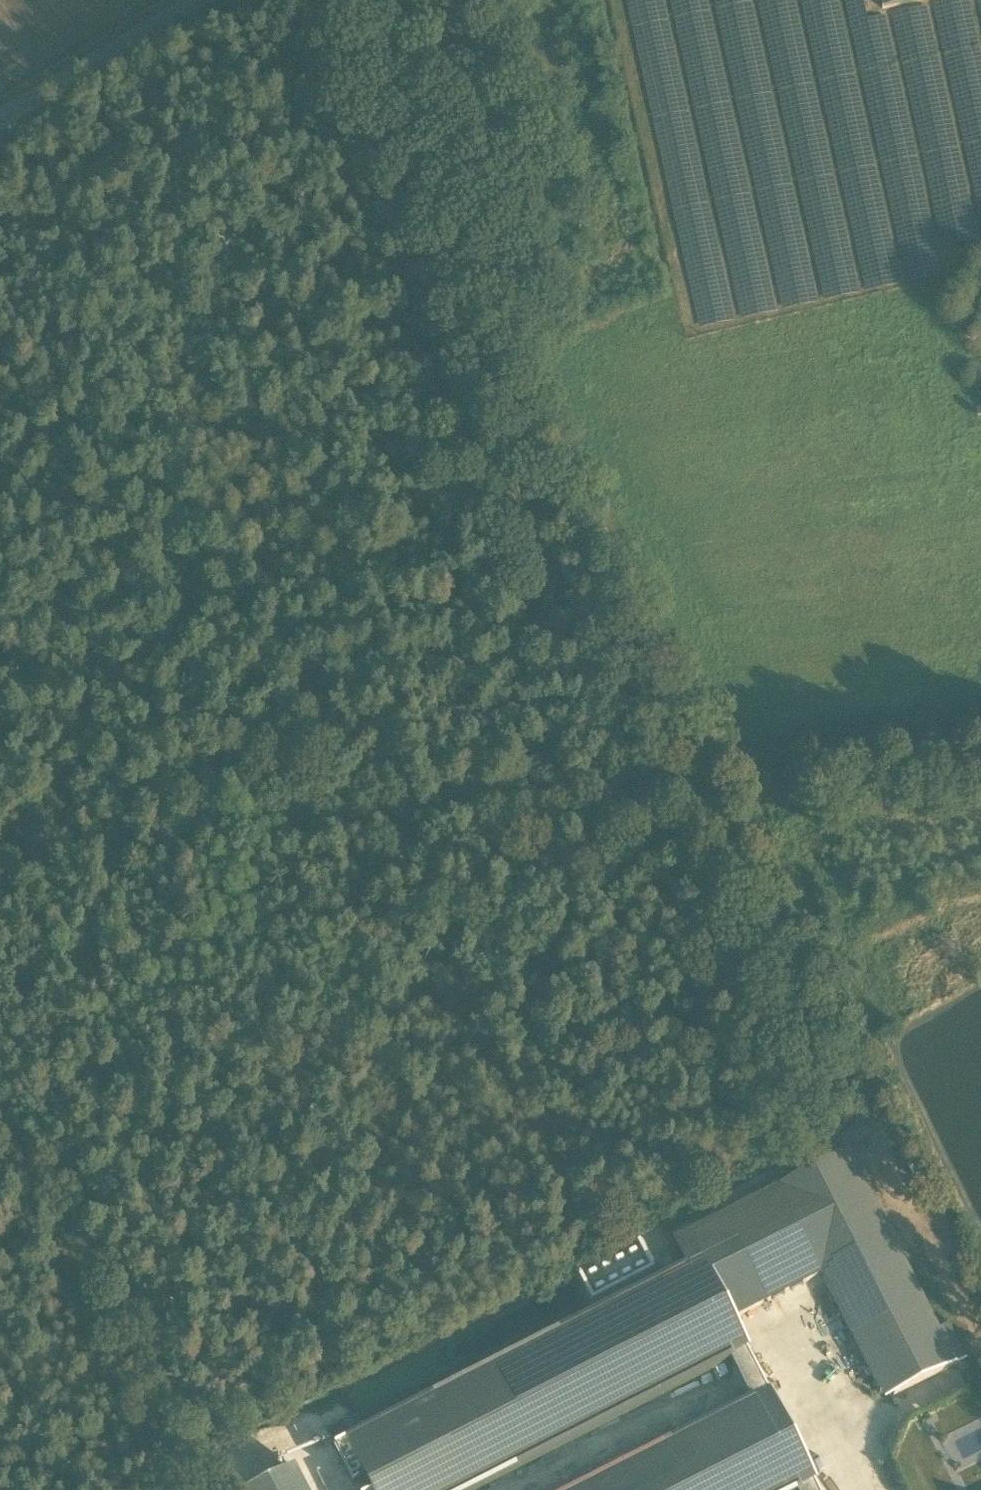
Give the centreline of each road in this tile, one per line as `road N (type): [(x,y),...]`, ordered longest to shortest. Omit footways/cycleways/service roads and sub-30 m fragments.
road 1 (track): [(40,1125),(708,792)]
road 2 (track): [(708,792),(0,870)]
road 3 (track): [(224,1489),(40,1125)]
road 4 (track): [(708,792),(818,756),(980,736)]
road 5 (unclassified): [(0,104),(179,0)]

